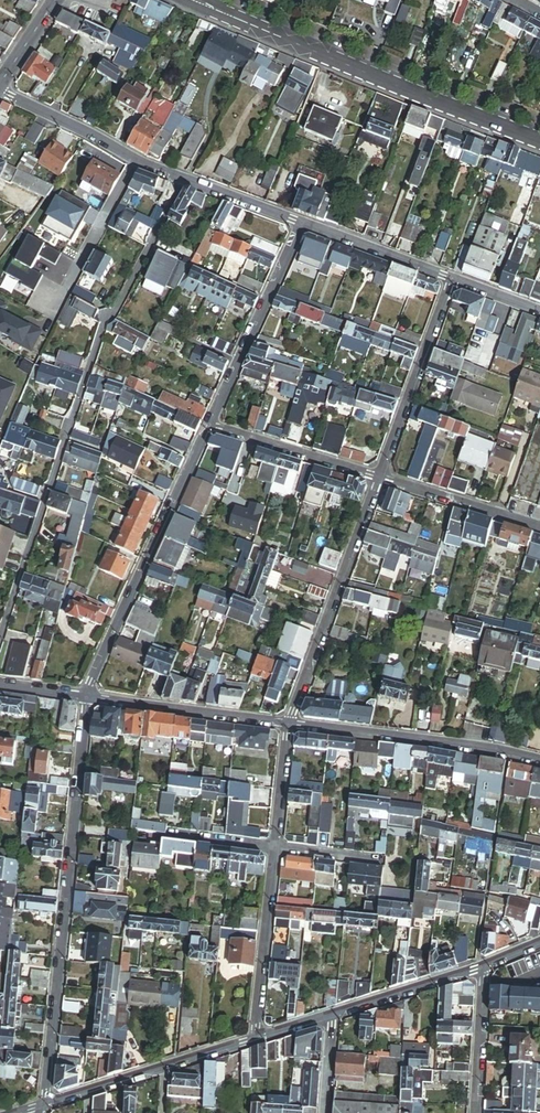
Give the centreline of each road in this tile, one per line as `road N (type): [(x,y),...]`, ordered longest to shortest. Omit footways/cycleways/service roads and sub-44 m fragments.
road 1 (residential): [(0,636),(104,326),(185,181)]
road 2 (residential): [(42,1107),(88,696)]
road 3 (tertiary): [(198,0),(539,141)]
road 4 (residential): [(88,696),(209,426)]
road 5 (residential): [(377,477),(288,724)]
road 6 (residential): [(539,762),(288,724)]
road 7 (residential): [(255,1040),(42,1107)]
road 8 (residential): [(209,426),(300,224)]
road 9 (residential): [(377,477),(449,277)]
road 10 (residential): [(0,91),(185,181)]
road 11 (residential): [(288,724),(88,696)]
road 12 (residential): [(255,1040),(275,849)]
road 13 (residential): [(377,477),(209,426)]
road 14 (residential): [(539,527),(377,477)]
road 15 (residential): [(485,967),(333,1017)]
road 16 (residential): [(300,224),(449,277)]
road 17 (residential): [(476,1112),(485,967)]
road 18 (residential): [(275,849),(288,724)]
road 19 (residential): [(185,181),(300,224)]

